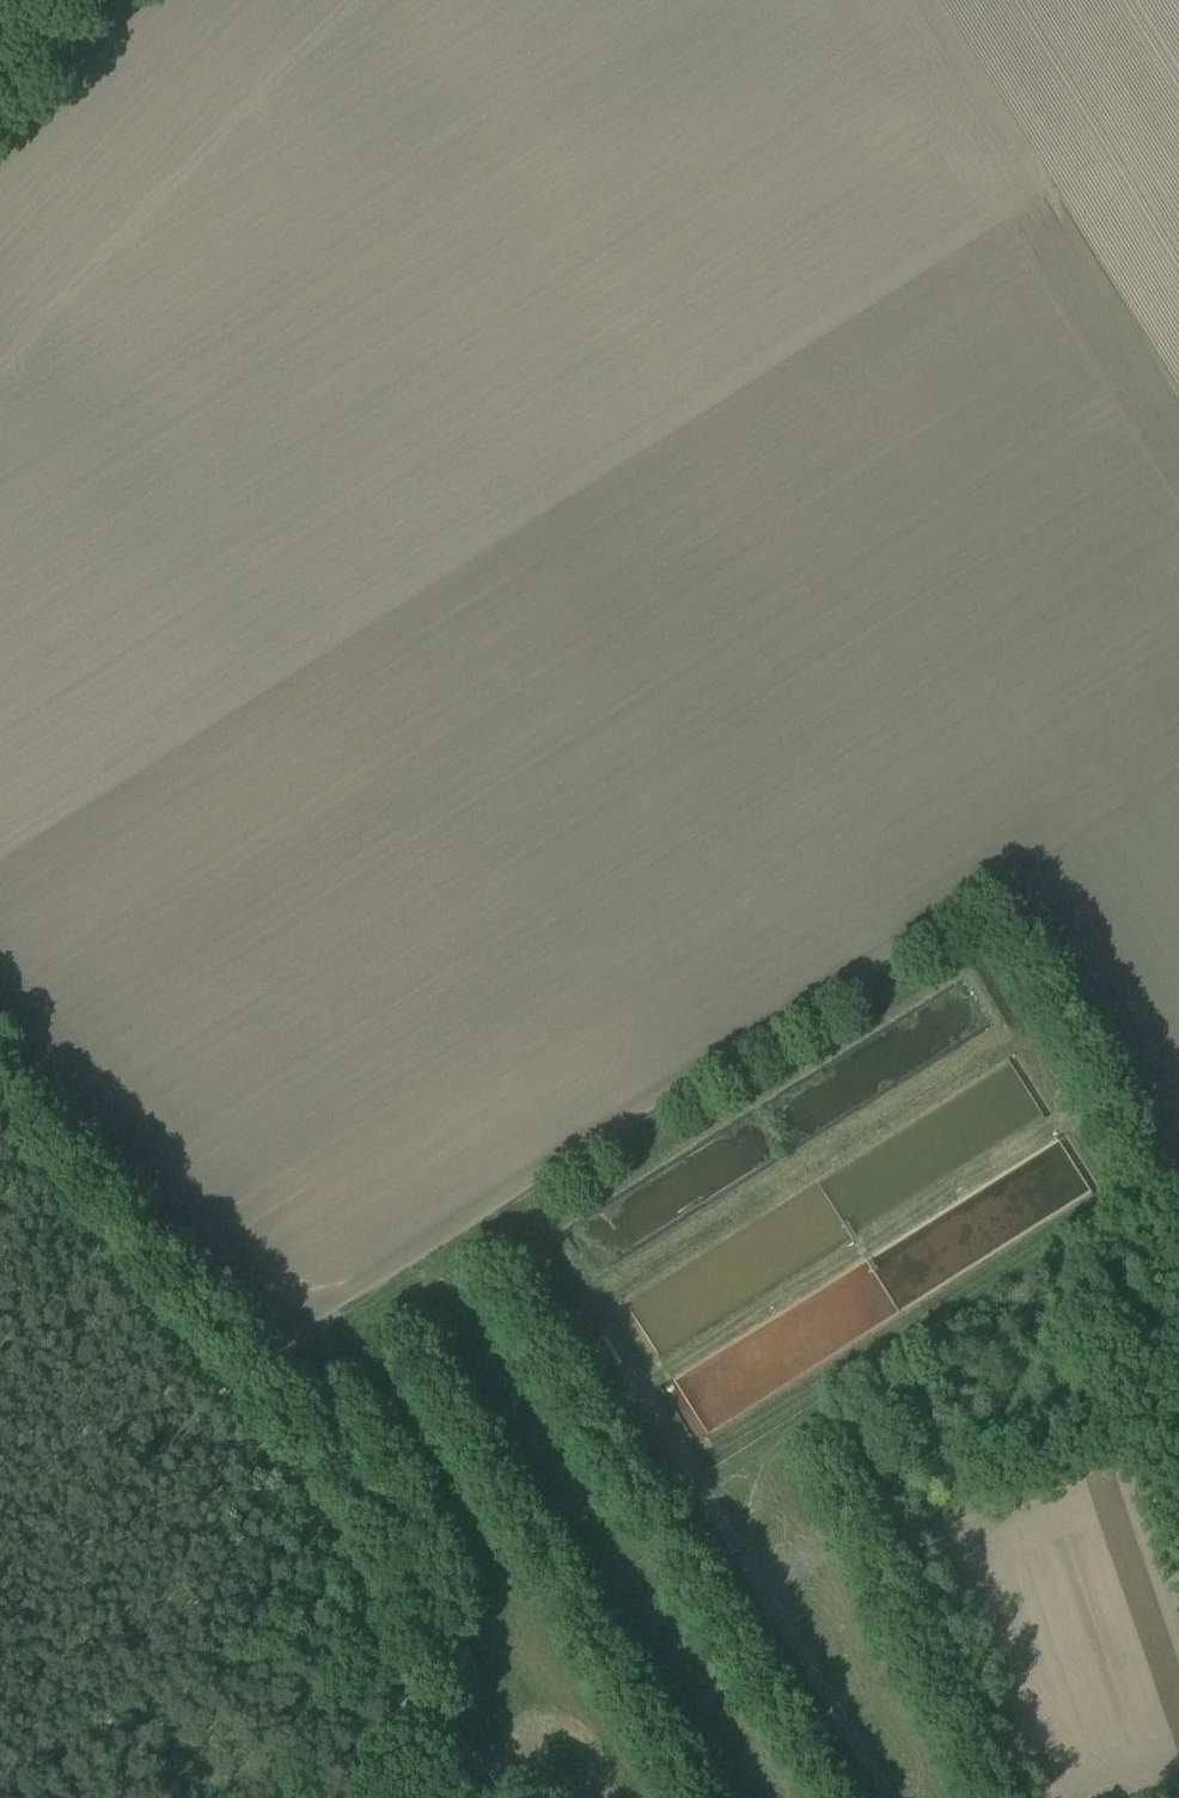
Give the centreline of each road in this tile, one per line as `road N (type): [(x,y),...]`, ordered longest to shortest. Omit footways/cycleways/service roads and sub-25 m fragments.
road 1 (track): [(0,1113),(282,1455),(362,1647)]
road 2 (track): [(362,1647),(24,1797)]
road 3 (track): [(362,1647),(433,1732),(516,1797)]

